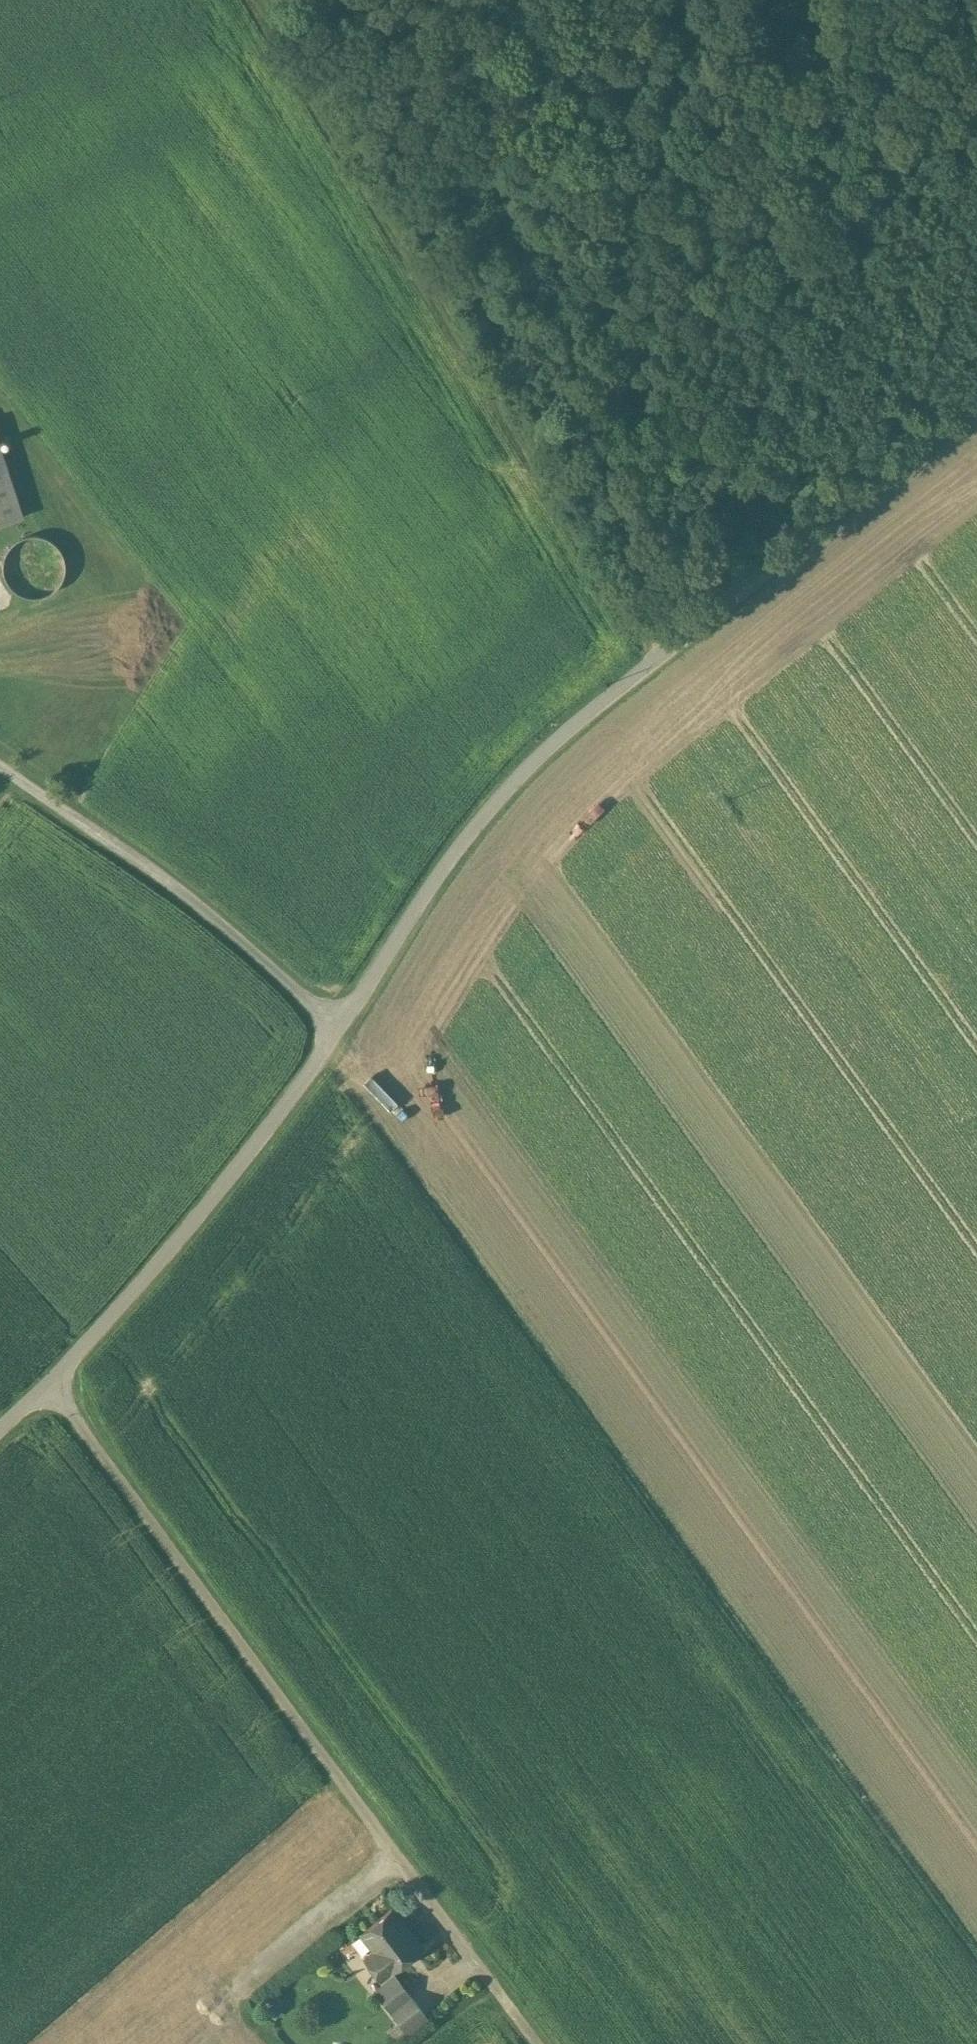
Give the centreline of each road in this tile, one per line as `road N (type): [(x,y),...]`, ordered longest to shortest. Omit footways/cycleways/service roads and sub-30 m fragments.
road 1 (unclassified): [(976,398),(492,793),(294,1094),(47,1387)]
road 2 (unclassified): [(542,2043),(47,1387)]

